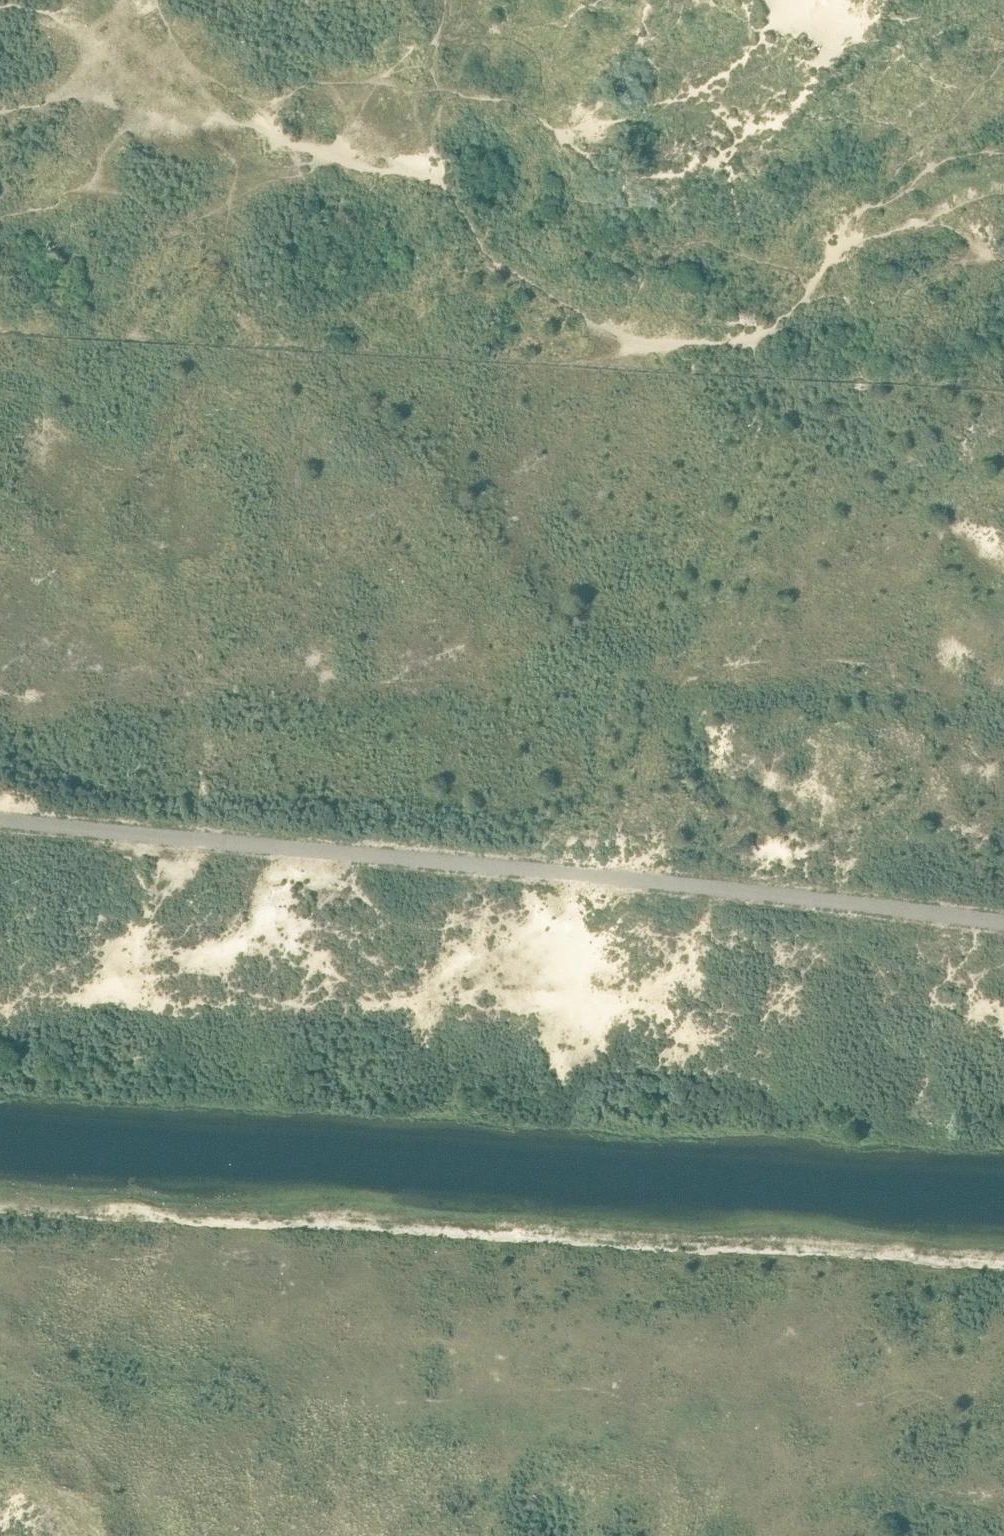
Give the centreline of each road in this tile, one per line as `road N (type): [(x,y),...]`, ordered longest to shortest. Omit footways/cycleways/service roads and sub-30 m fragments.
road 1 (track): [(0,825),(1003,925)]

